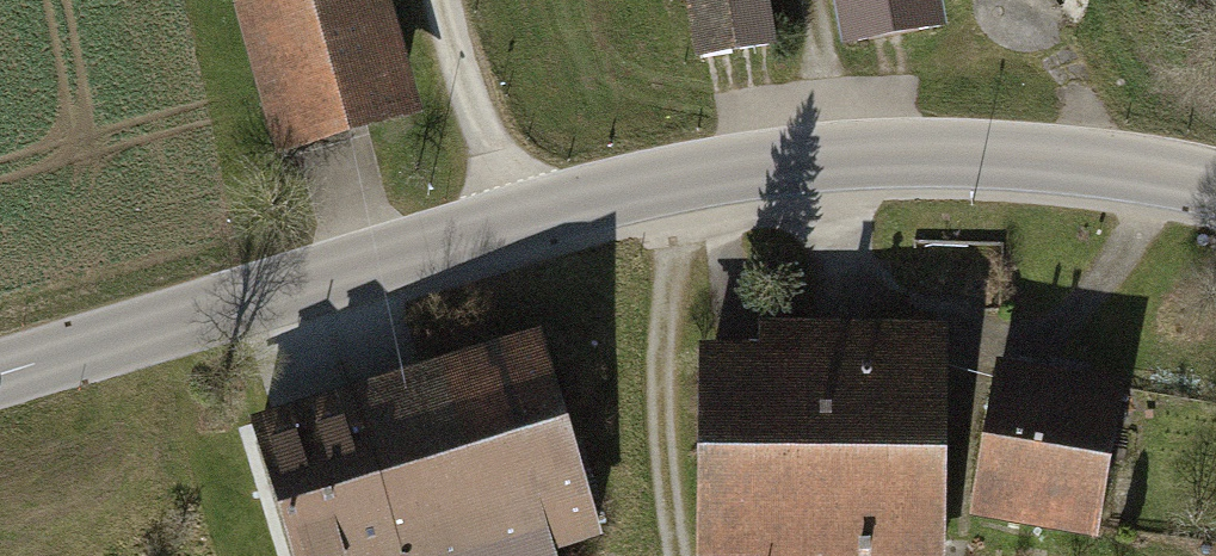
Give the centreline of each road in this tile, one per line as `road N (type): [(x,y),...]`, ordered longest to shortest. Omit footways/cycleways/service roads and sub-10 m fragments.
road 1 (tertiary): [(1215,182),(985,151),(760,164),(524,215),(0,374)]
road 2 (track): [(680,177),(665,330),(666,451),(681,555)]
road 3 (track): [(445,0),(470,102),(524,215)]
road 4 (track): [(716,171),(730,342)]

